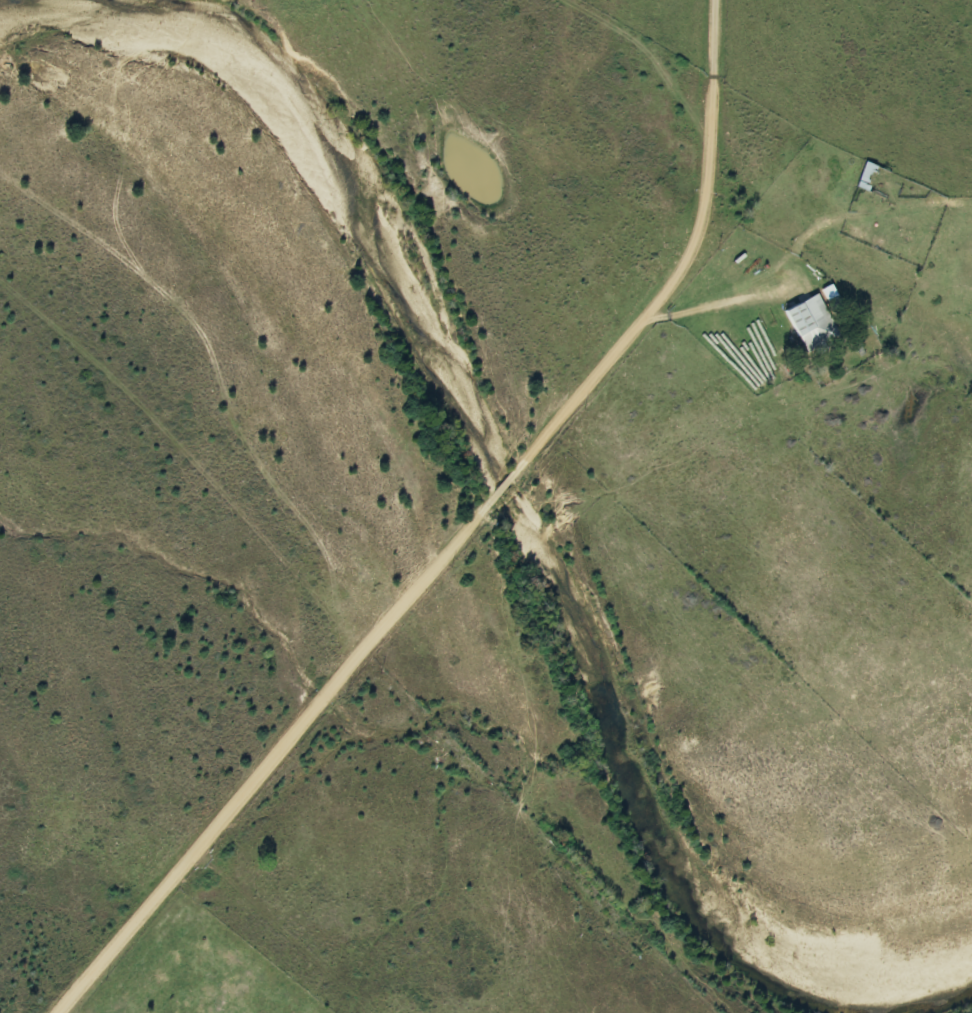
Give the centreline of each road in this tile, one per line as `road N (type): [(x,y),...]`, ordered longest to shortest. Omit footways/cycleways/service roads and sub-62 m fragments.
road 1 (residential): [(57,1012),(491,503)]
road 2 (residential): [(505,486),(692,267),(726,186),(727,0)]

